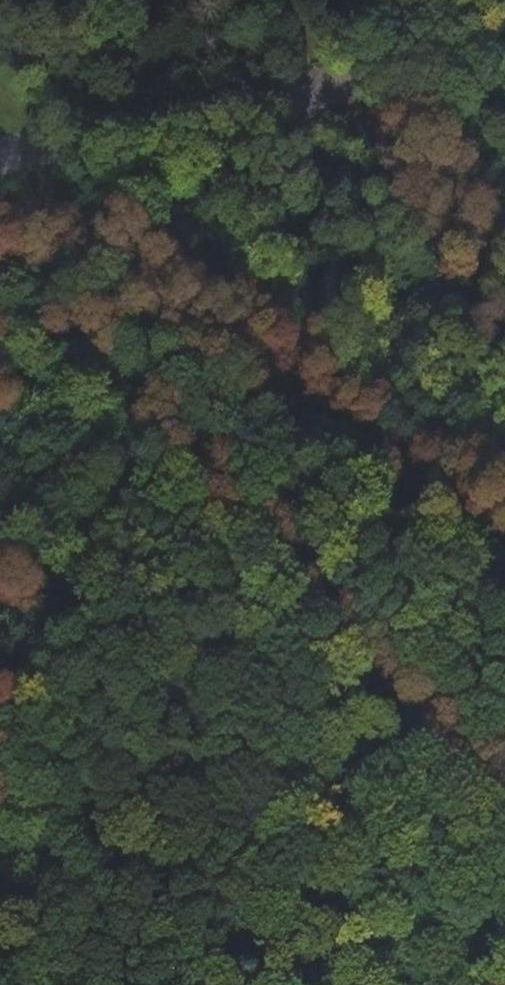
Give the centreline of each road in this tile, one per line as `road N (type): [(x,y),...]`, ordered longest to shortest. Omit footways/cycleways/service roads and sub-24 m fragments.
road 1 (track): [(0,193),(504,824)]
road 2 (unclassified): [(504,50),(0,158)]

